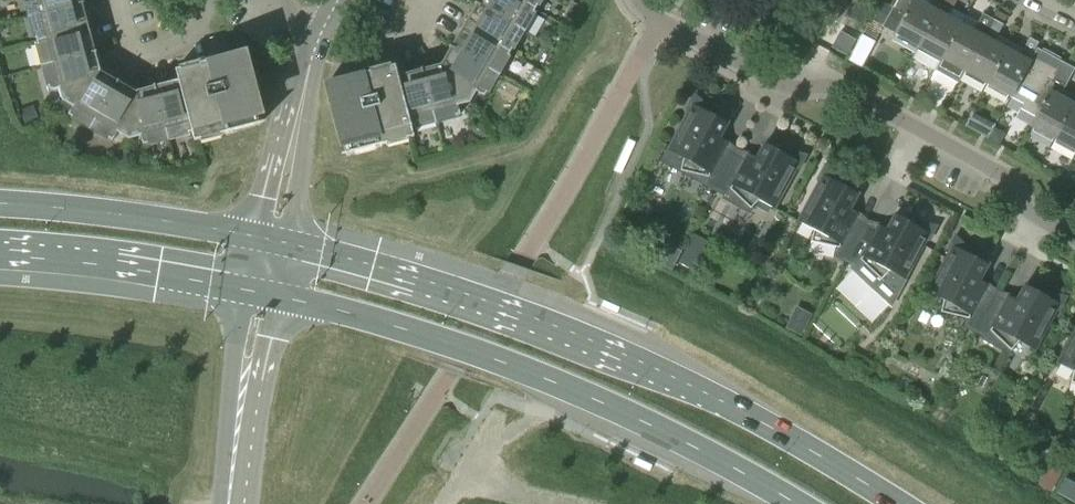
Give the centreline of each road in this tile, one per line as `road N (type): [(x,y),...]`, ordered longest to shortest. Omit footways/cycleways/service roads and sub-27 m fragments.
road 1 (secondary): [(895,503),(678,379),(519,312),(374,266),(275,246)]
road 2 (secondary): [(263,299),(377,322),(510,367),(790,503)]
road 3 (residential): [(660,21),(775,82),(854,92),(1015,184),(1033,215),(1074,238)]
road 4 (secondary): [(275,246),(138,221),(0,211)]
road 5 (secondary): [(0,264),(263,299)]
road 6 (unclassified): [(233,503),(263,299)]
road 7 (unclassified): [(275,246),(301,119)]

